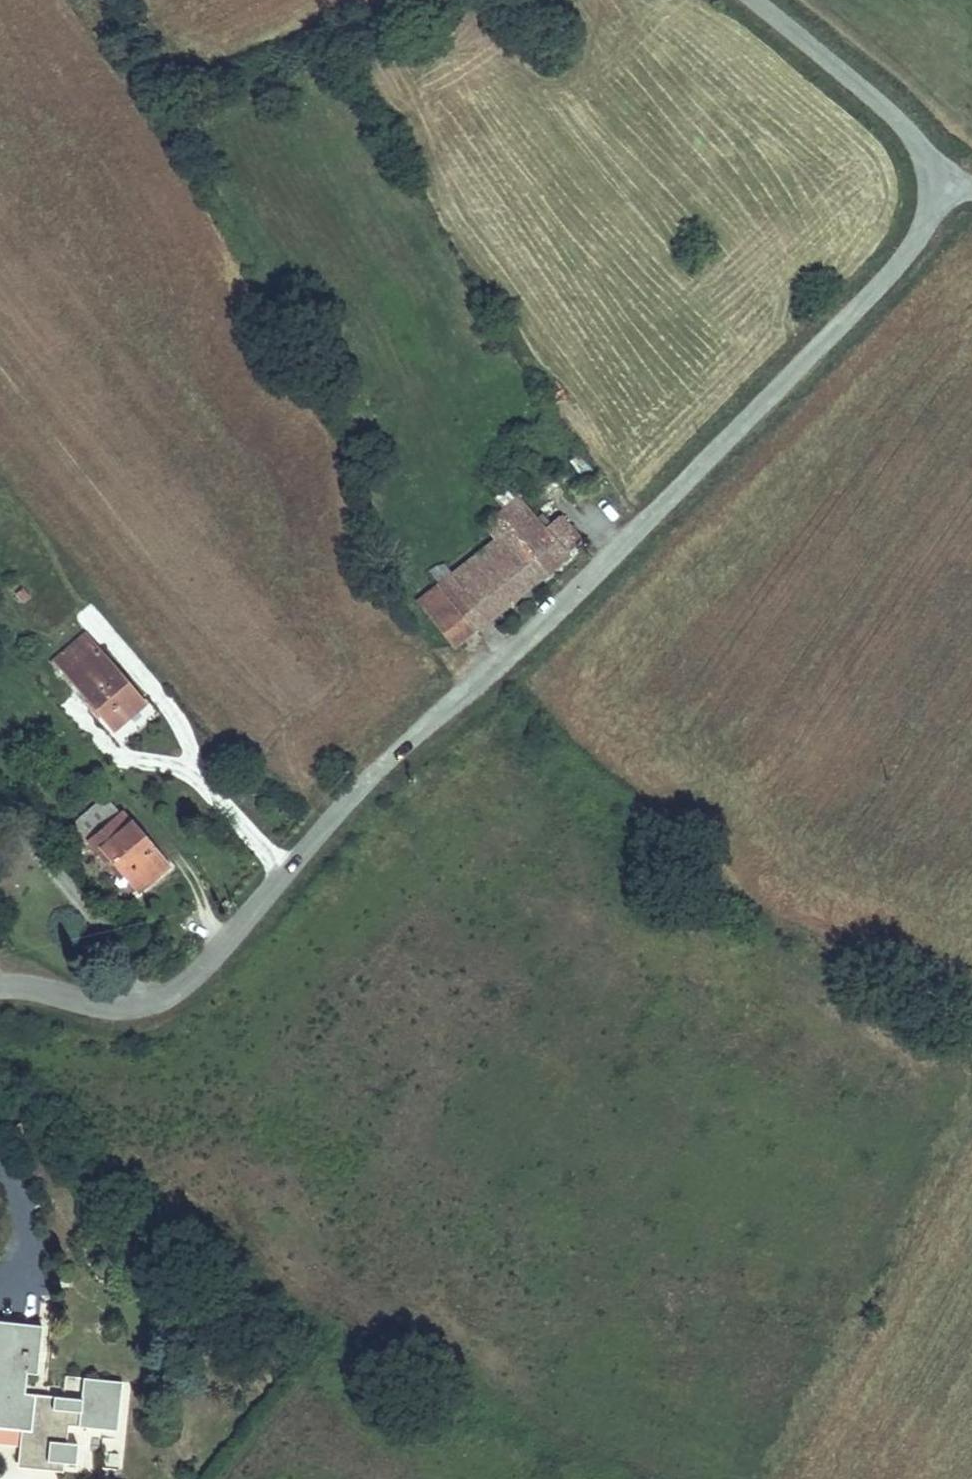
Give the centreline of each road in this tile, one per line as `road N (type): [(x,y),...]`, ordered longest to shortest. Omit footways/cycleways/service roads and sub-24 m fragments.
road 1 (residential): [(0,987),(129,1006),(167,996),(387,757),(533,633),(906,253),(935,188),(920,150),(884,104),(755,0)]

